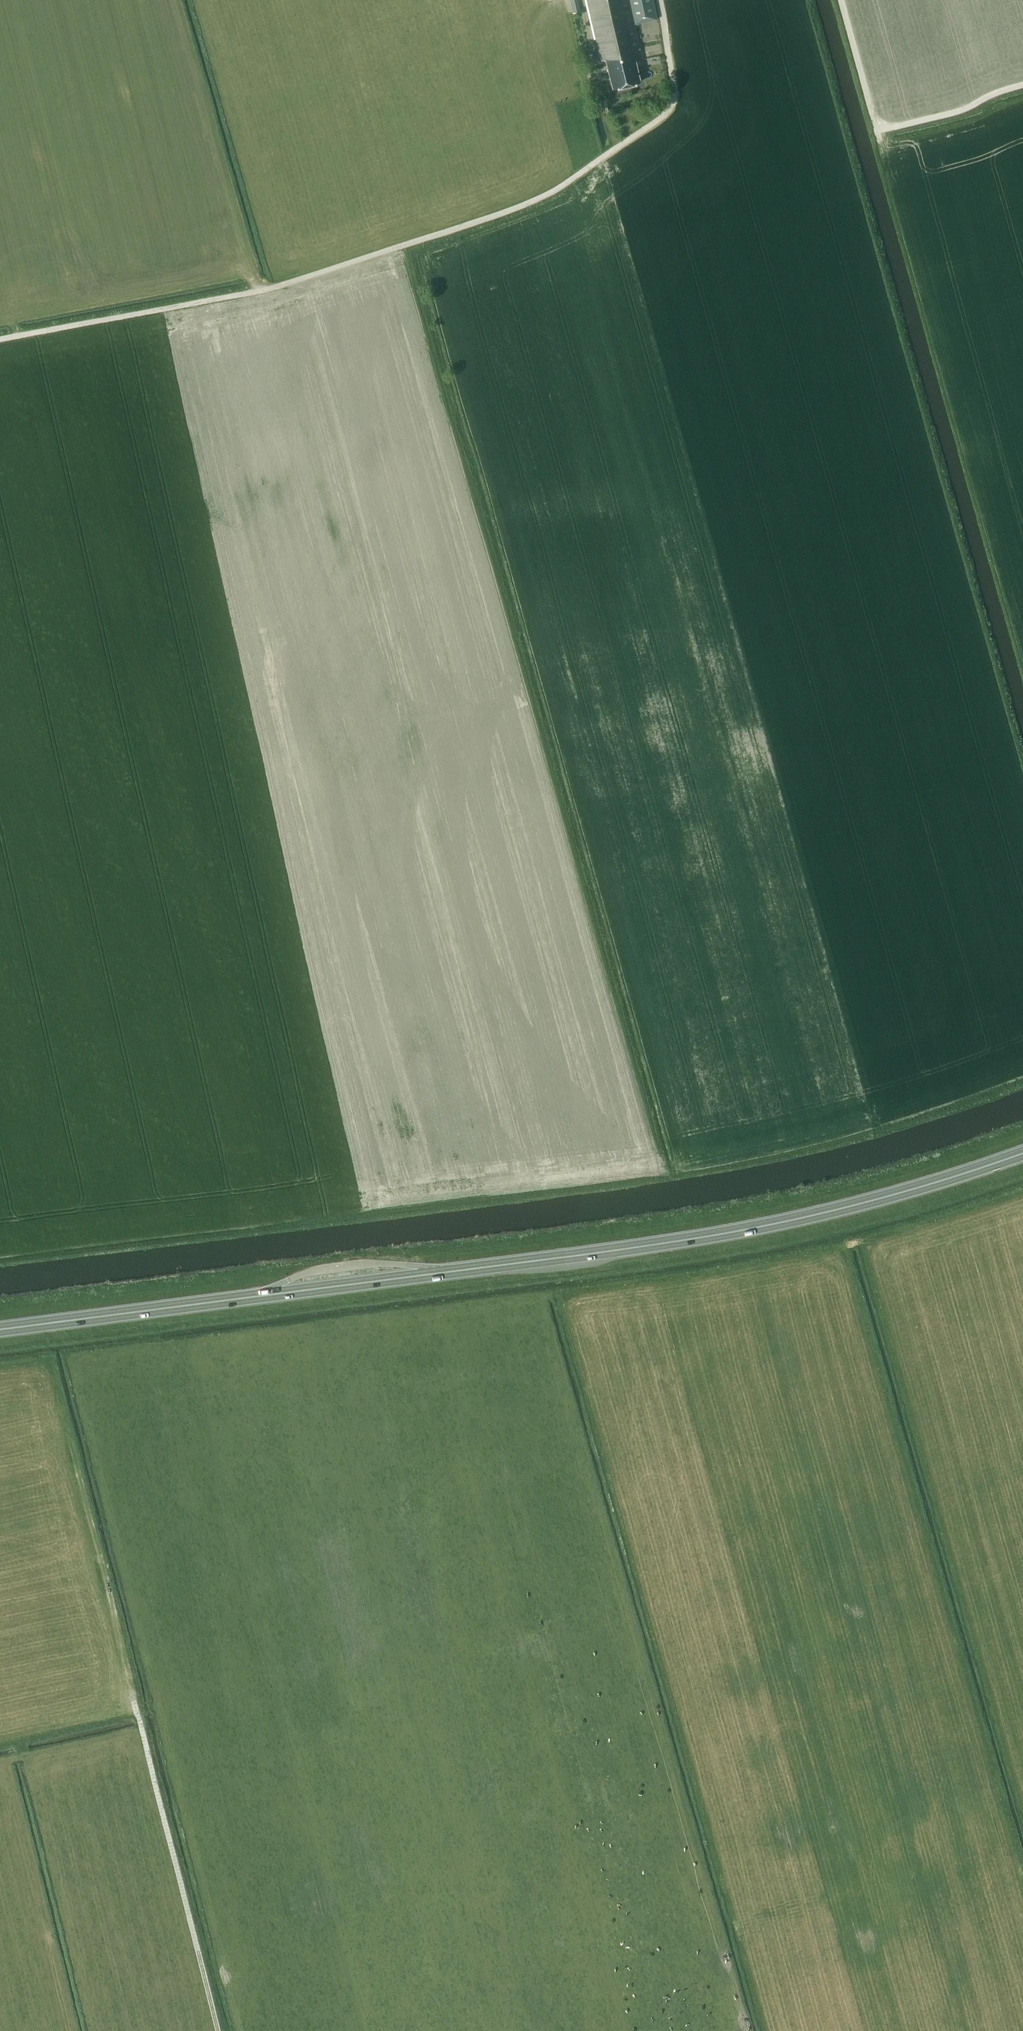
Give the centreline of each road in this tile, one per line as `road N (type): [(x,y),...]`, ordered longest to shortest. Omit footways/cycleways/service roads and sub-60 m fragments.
road 1 (trunk): [(0,1328),(647,1245),(881,1198),(1022,1151)]

